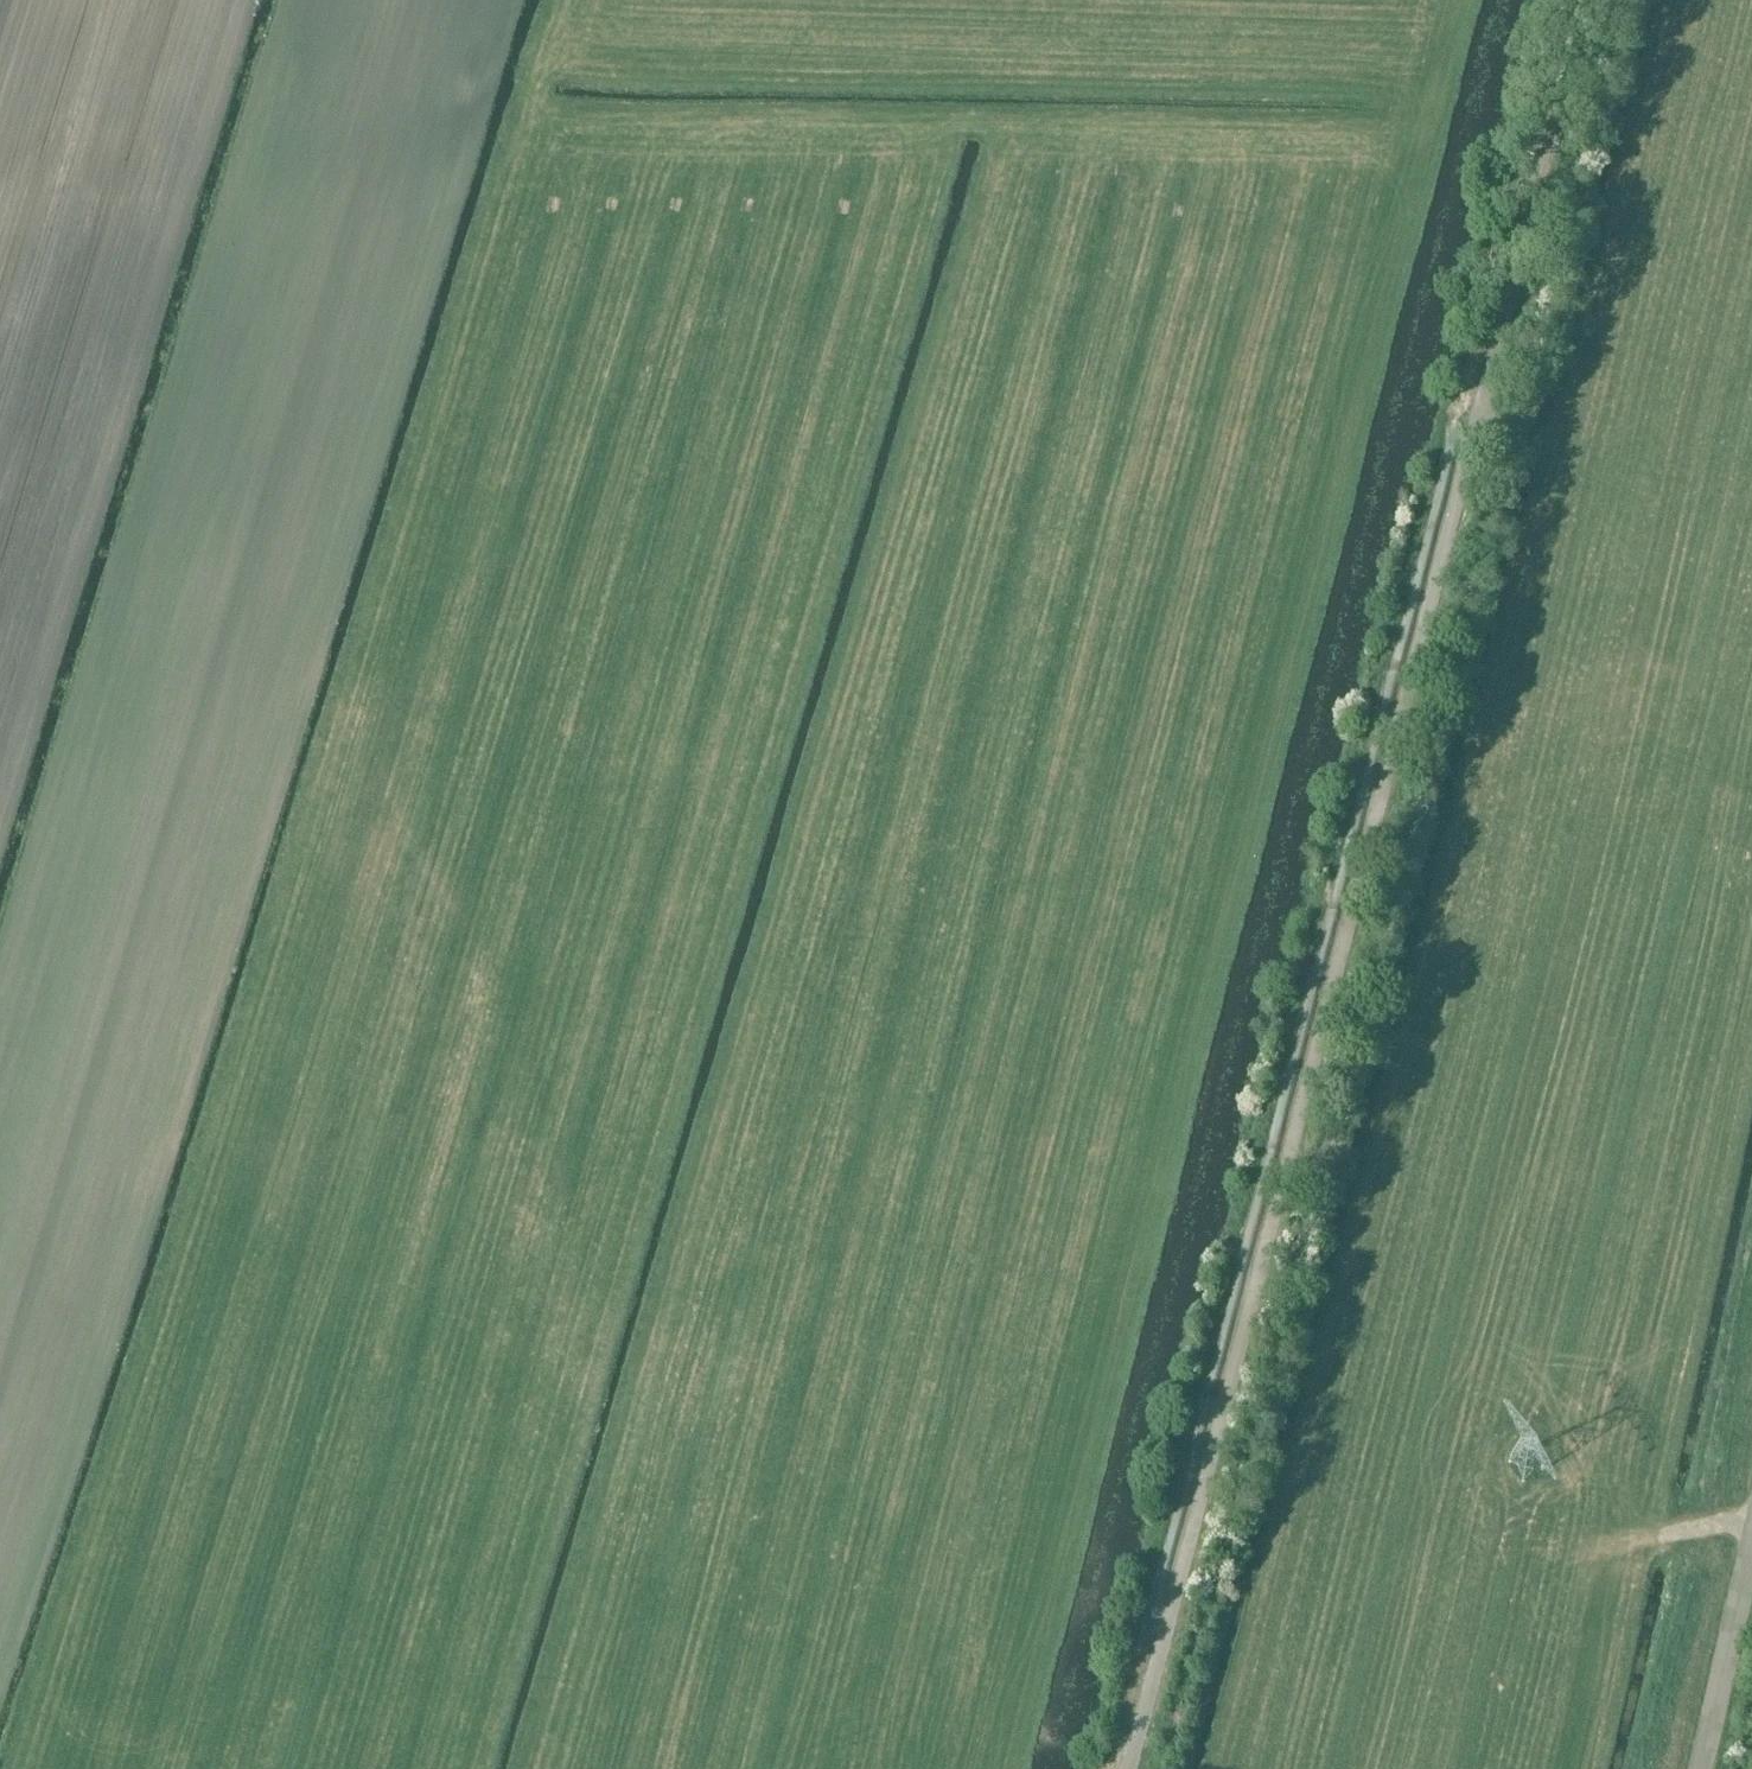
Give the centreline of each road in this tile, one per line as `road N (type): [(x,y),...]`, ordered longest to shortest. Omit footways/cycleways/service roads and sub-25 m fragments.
road 1 (unclassified): [(1103,1768),(1579,0)]
road 2 (unclassified): [(1699,1768),(1751,1542)]

